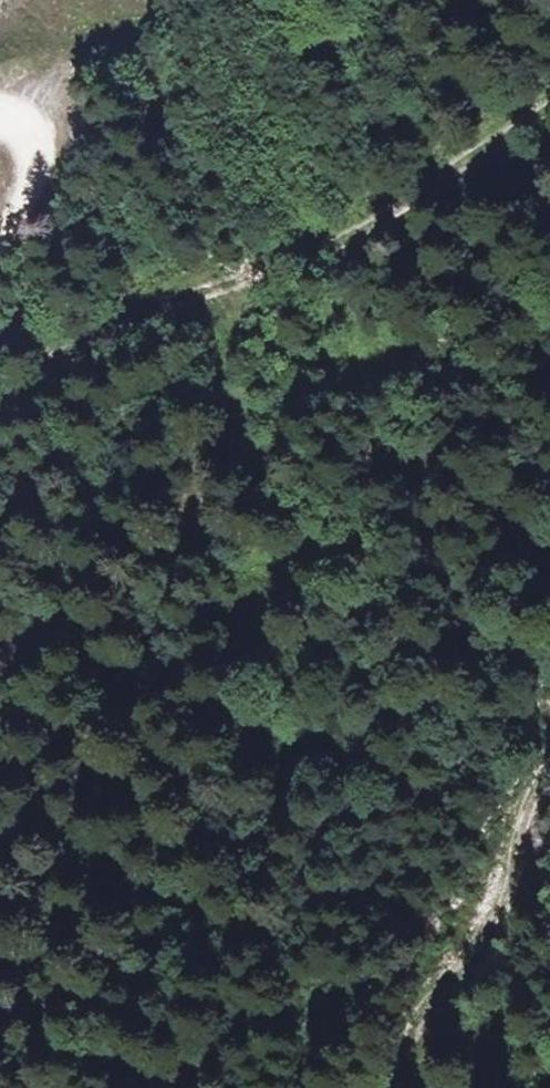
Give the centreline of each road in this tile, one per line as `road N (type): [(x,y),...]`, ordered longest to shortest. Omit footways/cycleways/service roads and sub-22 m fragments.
road 1 (track): [(0,116),(30,123),(40,136),(26,200),(0,247)]

